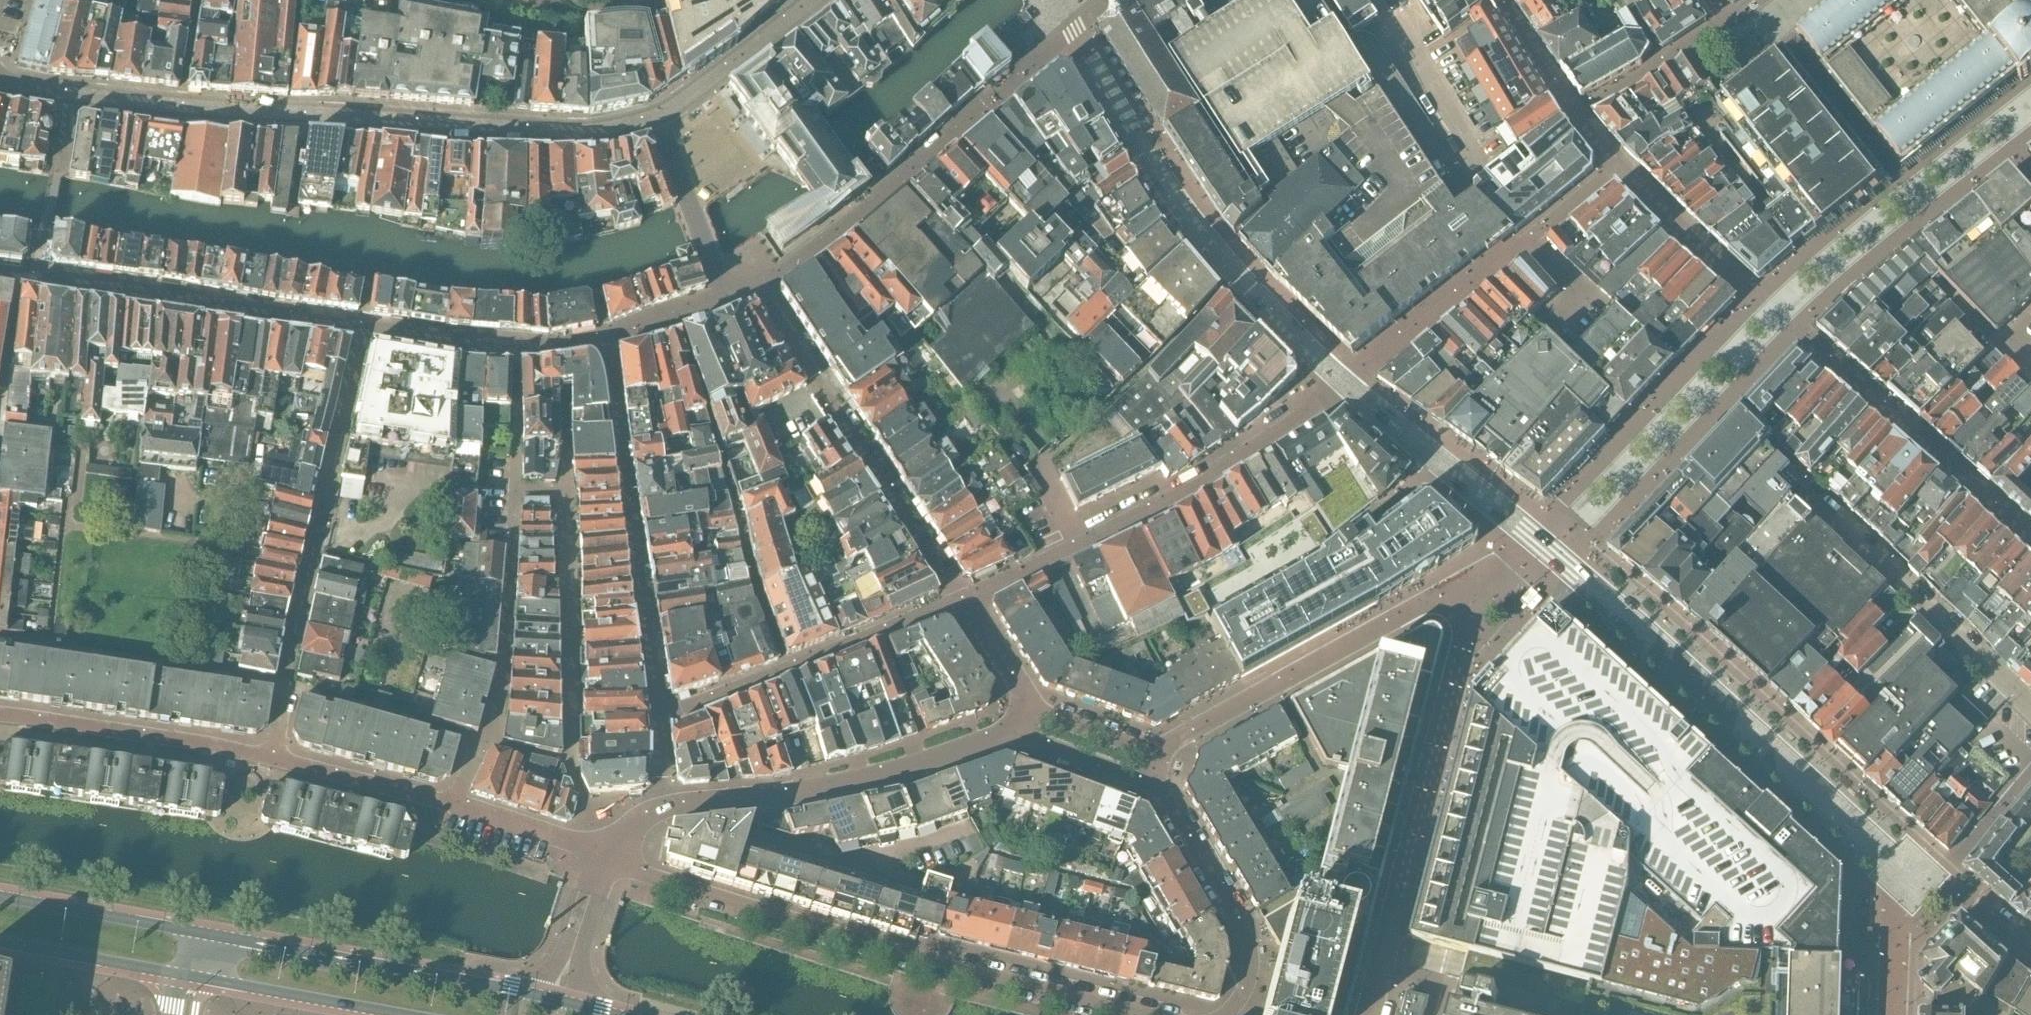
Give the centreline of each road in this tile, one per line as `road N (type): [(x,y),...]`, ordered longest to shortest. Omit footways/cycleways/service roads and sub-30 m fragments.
road 1 (residential): [(0,79),(68,96),(183,107),(481,128),(607,127),(659,115),(810,0)]
road 2 (residential): [(605,861),(923,963),(1151,1014)]
road 3 (residential): [(1344,377),(1235,275),(1181,207),(1054,0)]
road 4 (residential): [(1893,859),(1552,551)]
road 5 (residential): [(275,756),(365,327)]
road 6 (residential): [(962,597),(761,281)]
road 7 (residential): [(1154,755),(1420,605),(1489,601)]
road 8 (residential): [(1013,732),(798,793),(680,803)]
road 9 (tertiary): [(529,992),(205,933)]
road 10 (residential): [(1398,916),(1467,644),(1489,601)]
road 11 (residential): [(1344,377),(1207,476),(1081,543)]
road 12 (residential): [(2030,698),(1808,493)]
road 13 (residential): [(0,713),(275,756)]
road 14 (residential): [(1552,551),(1344,377)]
road 15 (residential): [(575,761),(569,490)]
road 16 (residential): [(1229,1014),(1249,980),(1247,940),(1150,782)]
road 17 (residential): [(486,740),(503,696),(516,491)]
road 18 (residential): [(1344,377),(1534,235)]
road 19 (tertiary): [(183,975),(405,1014)]
road 20 (residential): [(788,669),(724,455)]
road 21 (tertiary): [(205,933),(0,896)]
road 22 (residential): [(788,669),(962,597)]
road 23 (tertiary): [(0,942),(183,975)]
road 24 (residential): [(275,756),(454,804)]
road 25 (residential): [(454,804),(605,861)]
road 26 (residential): [(1890,1014),(1893,859)]
road 27 (residential): [(0,430),(18,277)]
road 28 (residential): [(1013,732),(1150,782)]
road 29 (residential): [(516,491),(517,349)]
road 30 (residential): [(1943,875),(2030,769)]
road 31 (residential): [(660,712),(788,669)]
road 32 (residential): [(1154,755),(1031,708)]
road 33 (residential): [(962,597),(1031,708)]
road 34 (residential): [(1081,543),(962,597)]
road 35 (residential): [(1559,325),(1587,297),(1534,235)]

